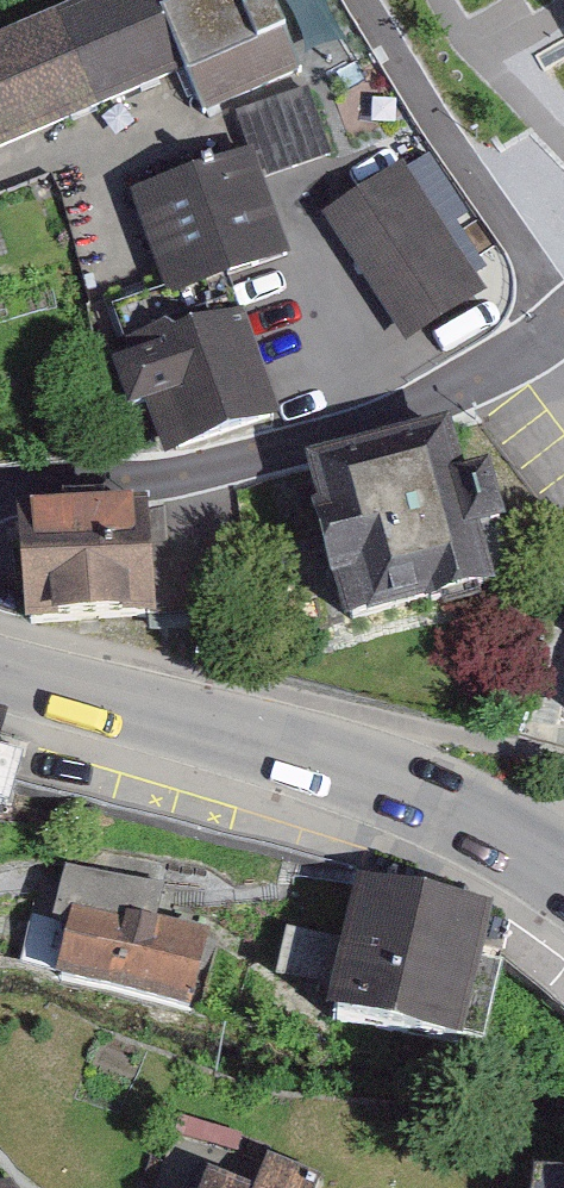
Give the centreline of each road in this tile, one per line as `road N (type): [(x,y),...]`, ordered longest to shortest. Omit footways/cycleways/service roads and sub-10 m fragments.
road 1 (residential): [(563,333),(394,422),(250,467),(0,510)]
road 2 (secondary): [(543,863),(397,789),(0,673)]

